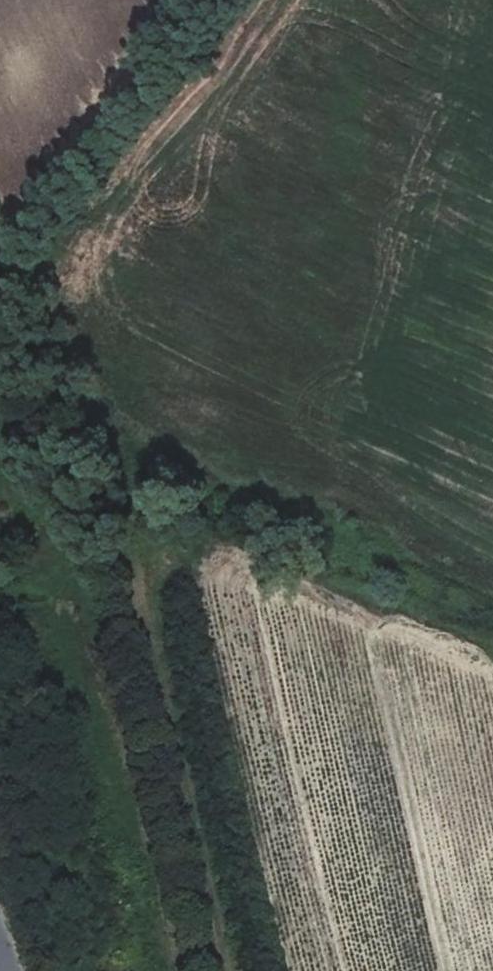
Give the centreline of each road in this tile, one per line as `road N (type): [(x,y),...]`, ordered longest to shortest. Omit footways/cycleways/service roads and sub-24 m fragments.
road 1 (track): [(0,259),(124,529),(145,694),(188,824),(219,970)]

